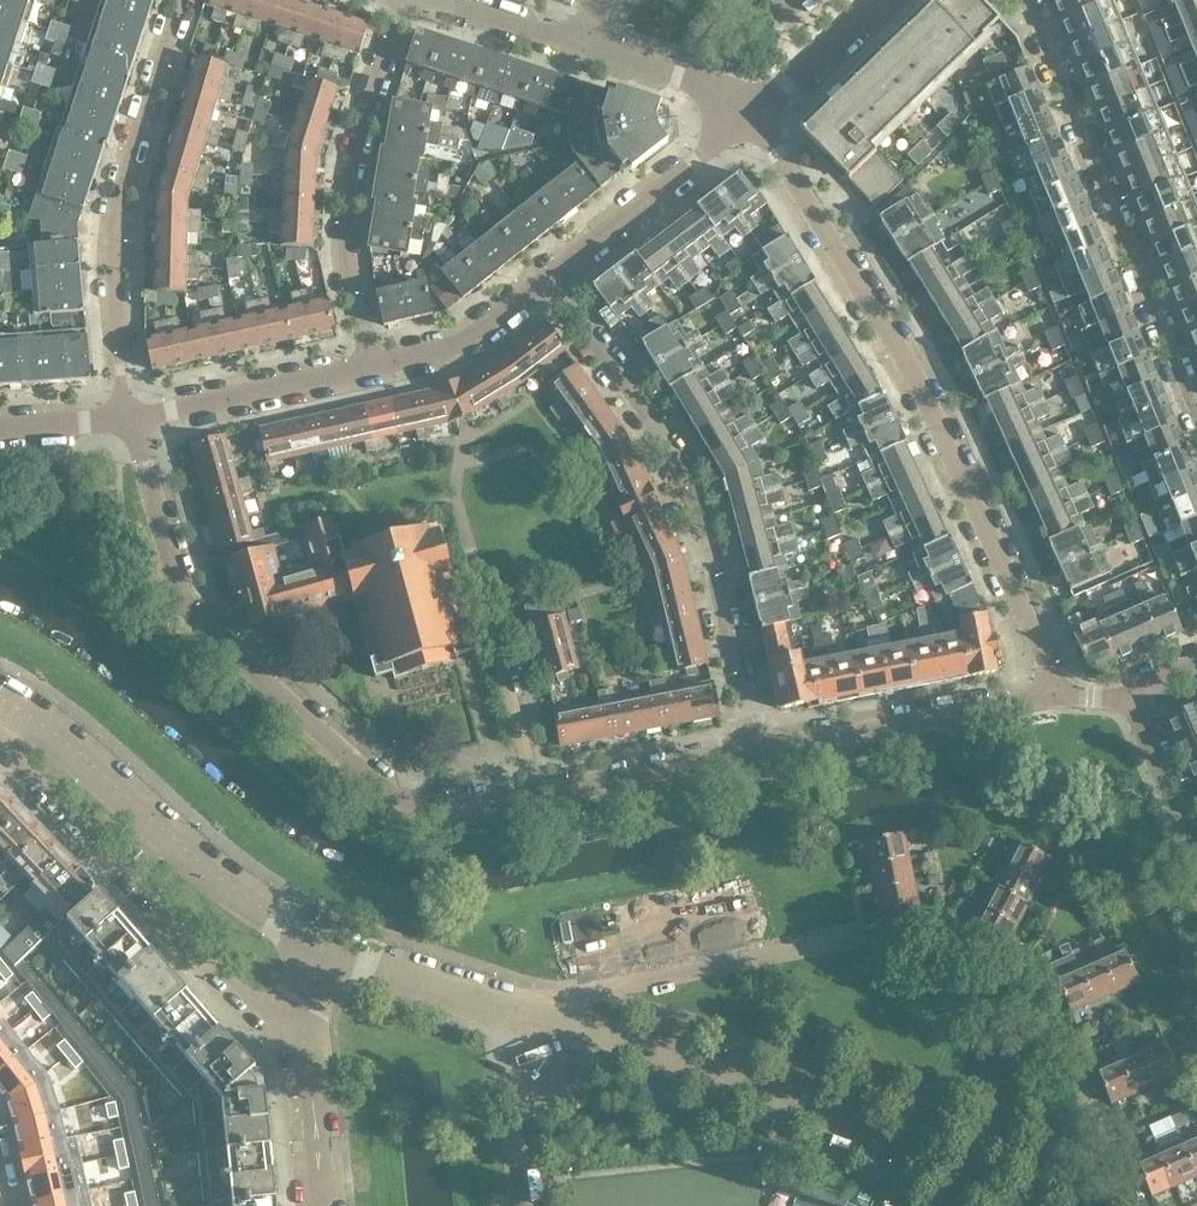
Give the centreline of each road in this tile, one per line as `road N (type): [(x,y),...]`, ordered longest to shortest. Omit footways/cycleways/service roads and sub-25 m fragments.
road 1 (residential): [(1132,1205),(1035,983),(922,925),(528,1004)]
road 2 (residential): [(1060,694),(932,397),(750,115)]
road 3 (residential): [(537,793),(456,809),(382,793),(194,618),(177,586),(129,417)]
road 4 (tertiary): [(1014,1205),(811,1115),(528,1004)]
road 5 (residential): [(756,753),(717,568),(687,475),(555,278)]
road 6 (residential): [(129,417),(114,253),(141,106),(181,0)]
road 7 (residential): [(1196,384),(1033,0)]
road 8 (residential): [(0,746),(114,871),(287,1021)]
road 9 (tertiary): [(319,927),(54,730),(0,700)]
road 10 (residential): [(369,368),(350,194),(373,82),(402,0)]
road 11 (residential): [(1060,694),(756,753)]
road 12 (residential): [(555,278),(750,115)]
road 13 (residential): [(129,417),(369,368)]
road 14 (tertiary): [(528,1004),(319,927)]
road 15 (residential): [(756,753),(537,793)]
road 16 (residential): [(369,368),(443,348),(555,278)]
road 17 (residential): [(524,1205),(511,1082),(528,1004)]
road 18 (residential): [(316,1205),(287,1021)]
road 19 (residential): [(750,115),(679,74),(583,38)]
road 20 (residential): [(750,115),(878,0)]
road 21 (residential): [(1196,855),(1128,699)]
road 22 (residential): [(537,793),(505,633)]
road 23 (residential): [(583,38),(456,0)]
road 24 (residential): [(0,428),(129,417)]

